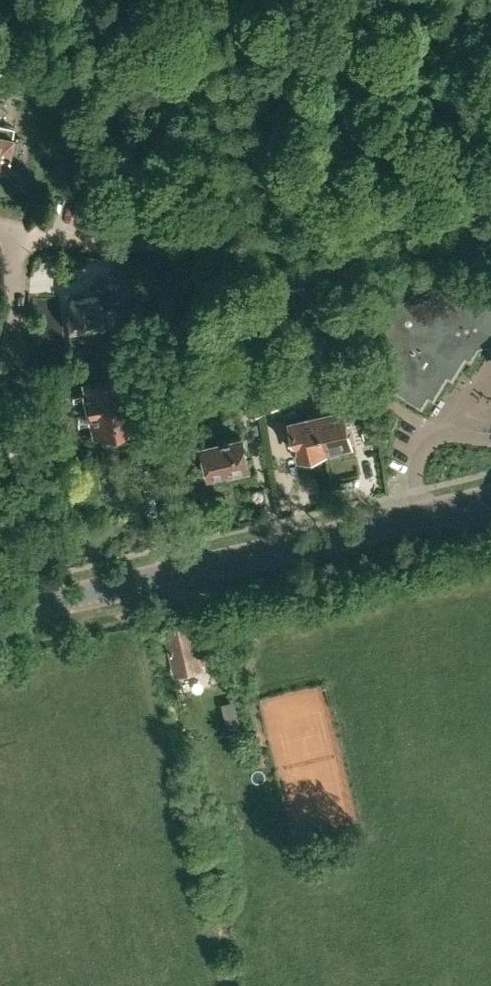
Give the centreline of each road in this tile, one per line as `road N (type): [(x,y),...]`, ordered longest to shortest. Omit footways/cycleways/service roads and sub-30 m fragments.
road 1 (track): [(17,233),(193,247),(490,228)]
road 2 (tertiary): [(490,501),(32,607)]
road 3 (residential): [(32,607),(24,580),(36,441),(10,302),(17,233),(0,228)]
road 4 (track): [(219,0),(276,236)]
road 5 (track): [(193,247),(241,300),(335,305)]

